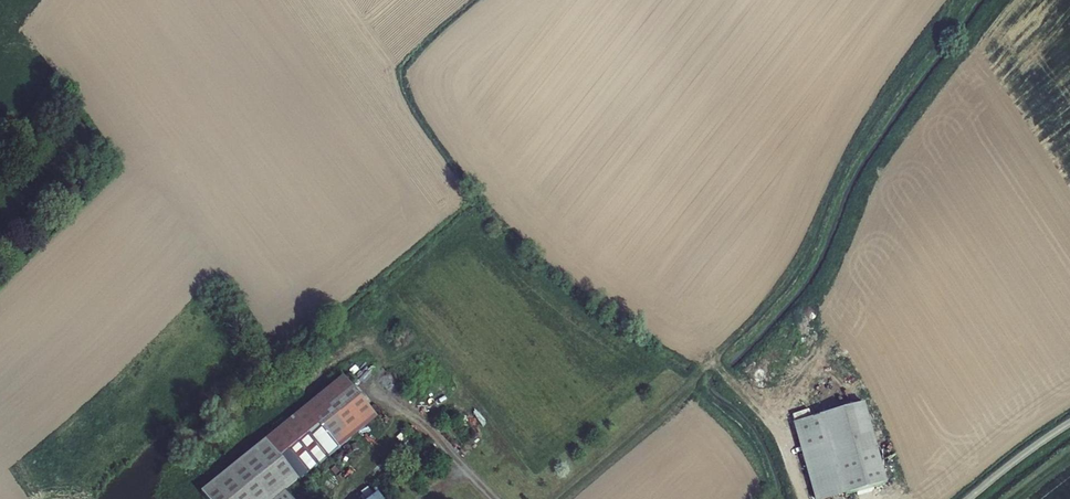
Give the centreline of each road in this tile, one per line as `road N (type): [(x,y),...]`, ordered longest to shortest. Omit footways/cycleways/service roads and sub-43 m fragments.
road 1 (track): [(492,498),(424,424),(378,391)]
road 2 (unclassified): [(967,498),(1069,422)]

